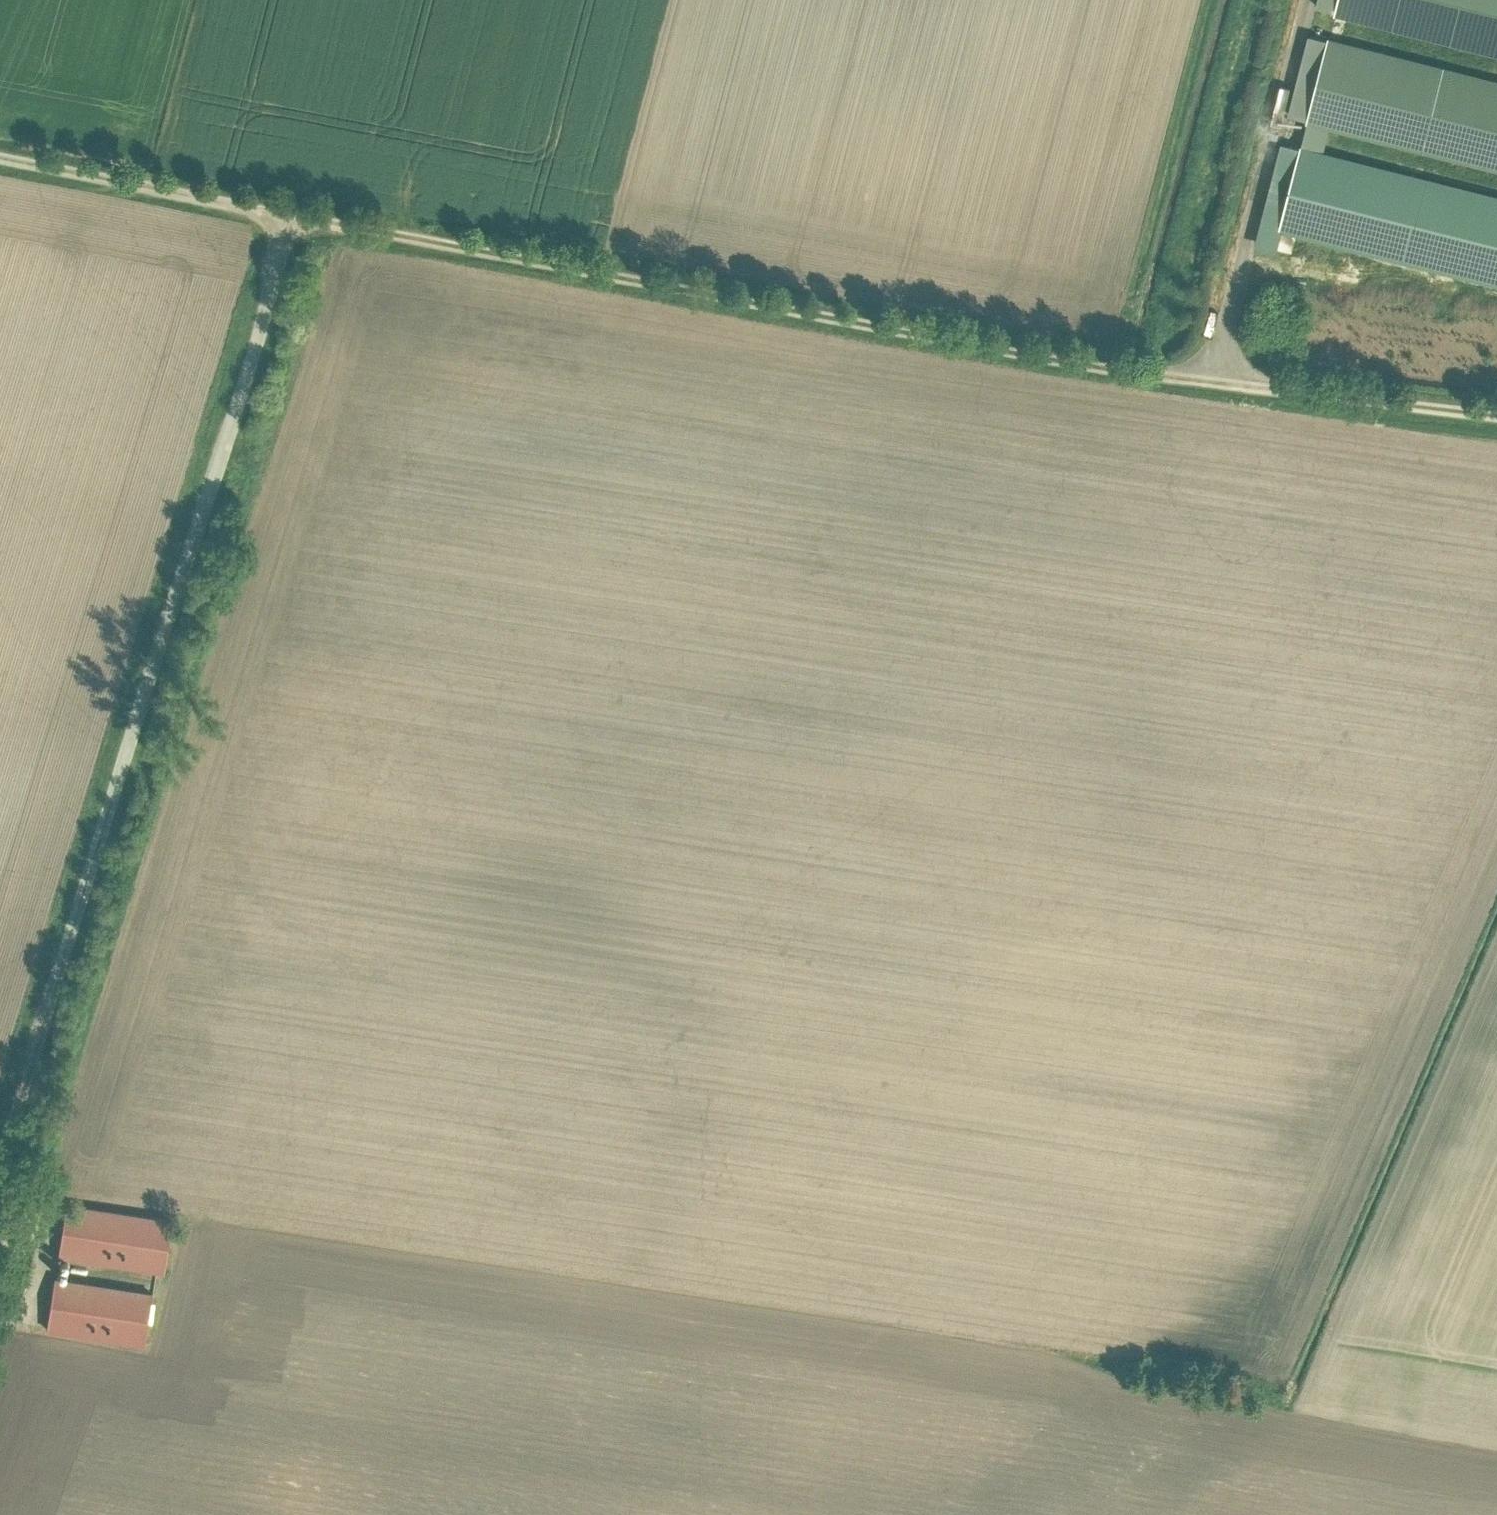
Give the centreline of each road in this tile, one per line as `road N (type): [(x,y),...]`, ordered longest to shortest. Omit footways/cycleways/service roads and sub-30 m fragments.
road 1 (track): [(290,213),(942,339),(1496,415)]
road 2 (track): [(0,1168),(290,213)]
road 3 (track): [(290,213),(0,159)]

